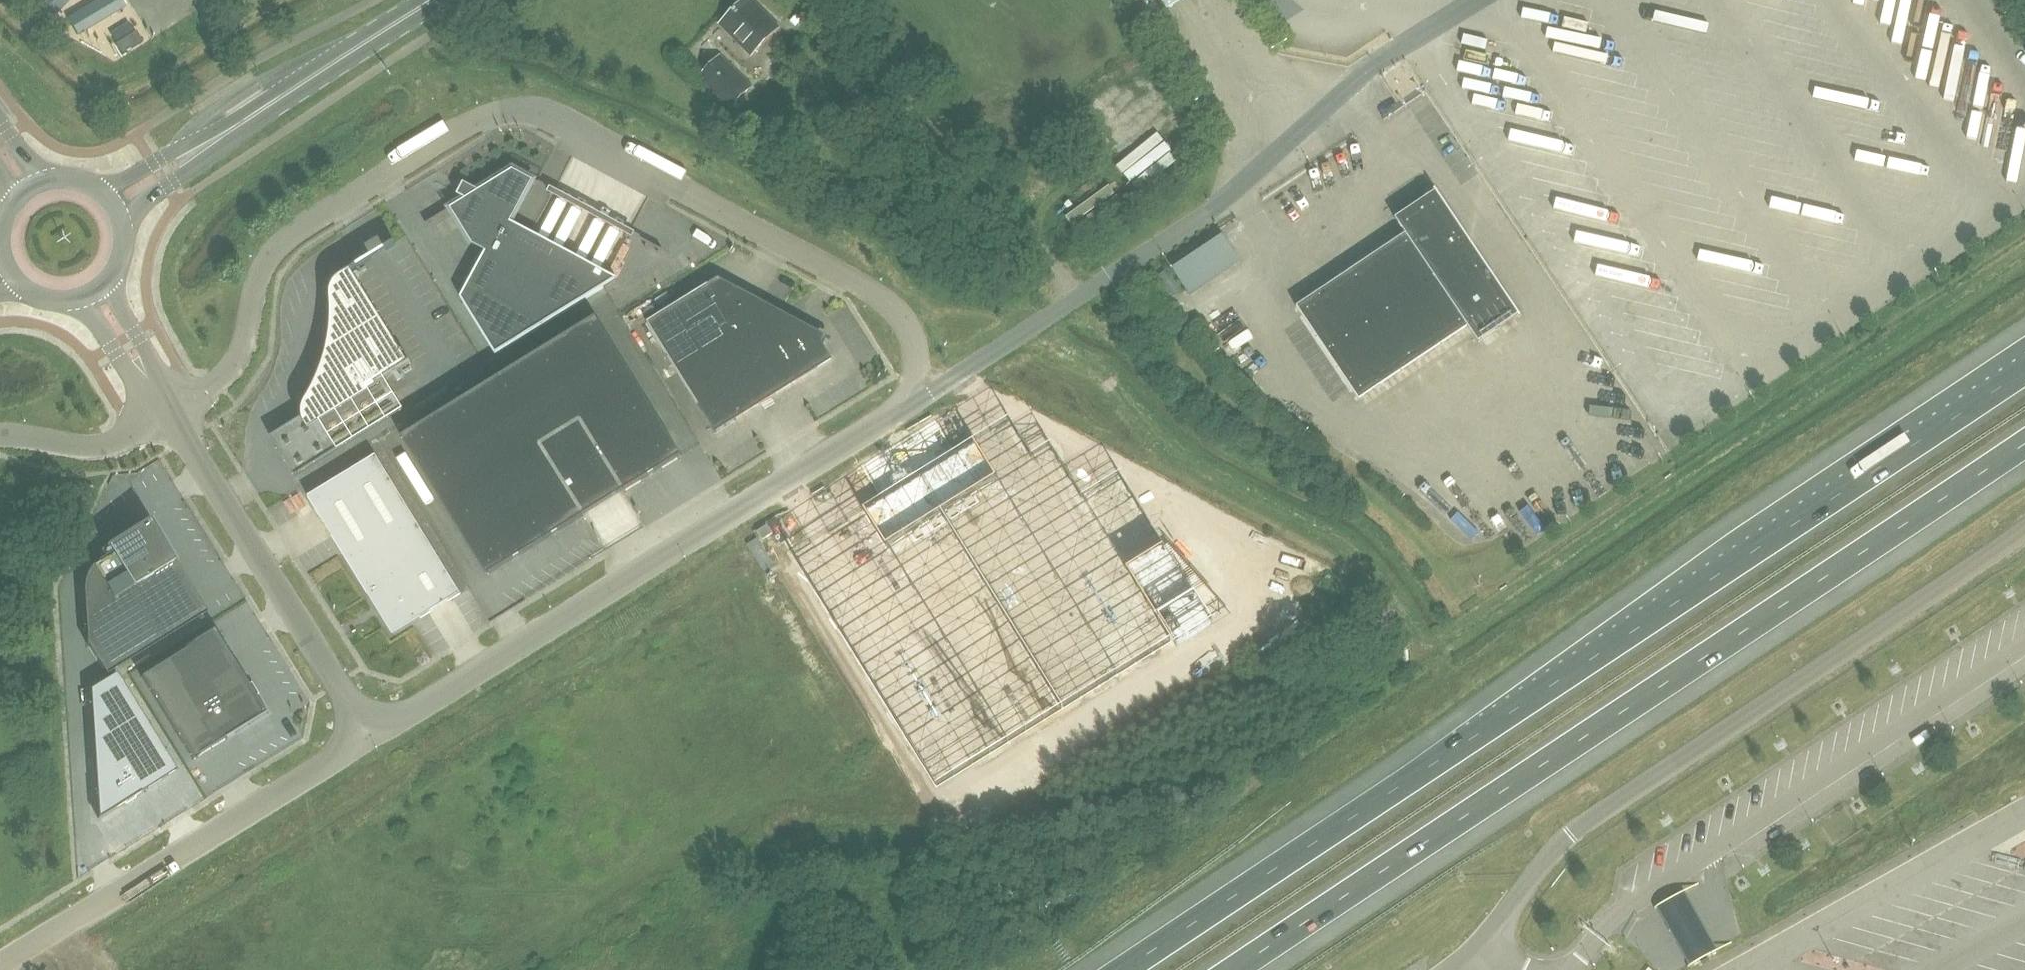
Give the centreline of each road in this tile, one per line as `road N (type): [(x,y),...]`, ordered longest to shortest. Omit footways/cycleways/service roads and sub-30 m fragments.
road 1 (unclassified): [(369,737),(907,407),(915,366),(896,315),(553,119),(523,112),(473,124),(286,241),(259,278),(233,368),(171,414)]
road 2 (motorway): [(2024,361),(1111,969)]
road 3 (motorway): [(1243,969),(2024,451)]
road 4 (track): [(1038,324),(1062,355),(1180,457),(1362,566),(1424,640),(1452,634),(1612,527)]
road 5 (unclassified): [(0,967),(369,737)]
road 6 (secondary): [(111,203),(434,0)]
road 7 (unclassified): [(171,414),(369,737)]
road 8 (unclassified): [(171,414),(104,448),(0,437)]
road 9 (unclassified): [(95,289),(171,414)]

